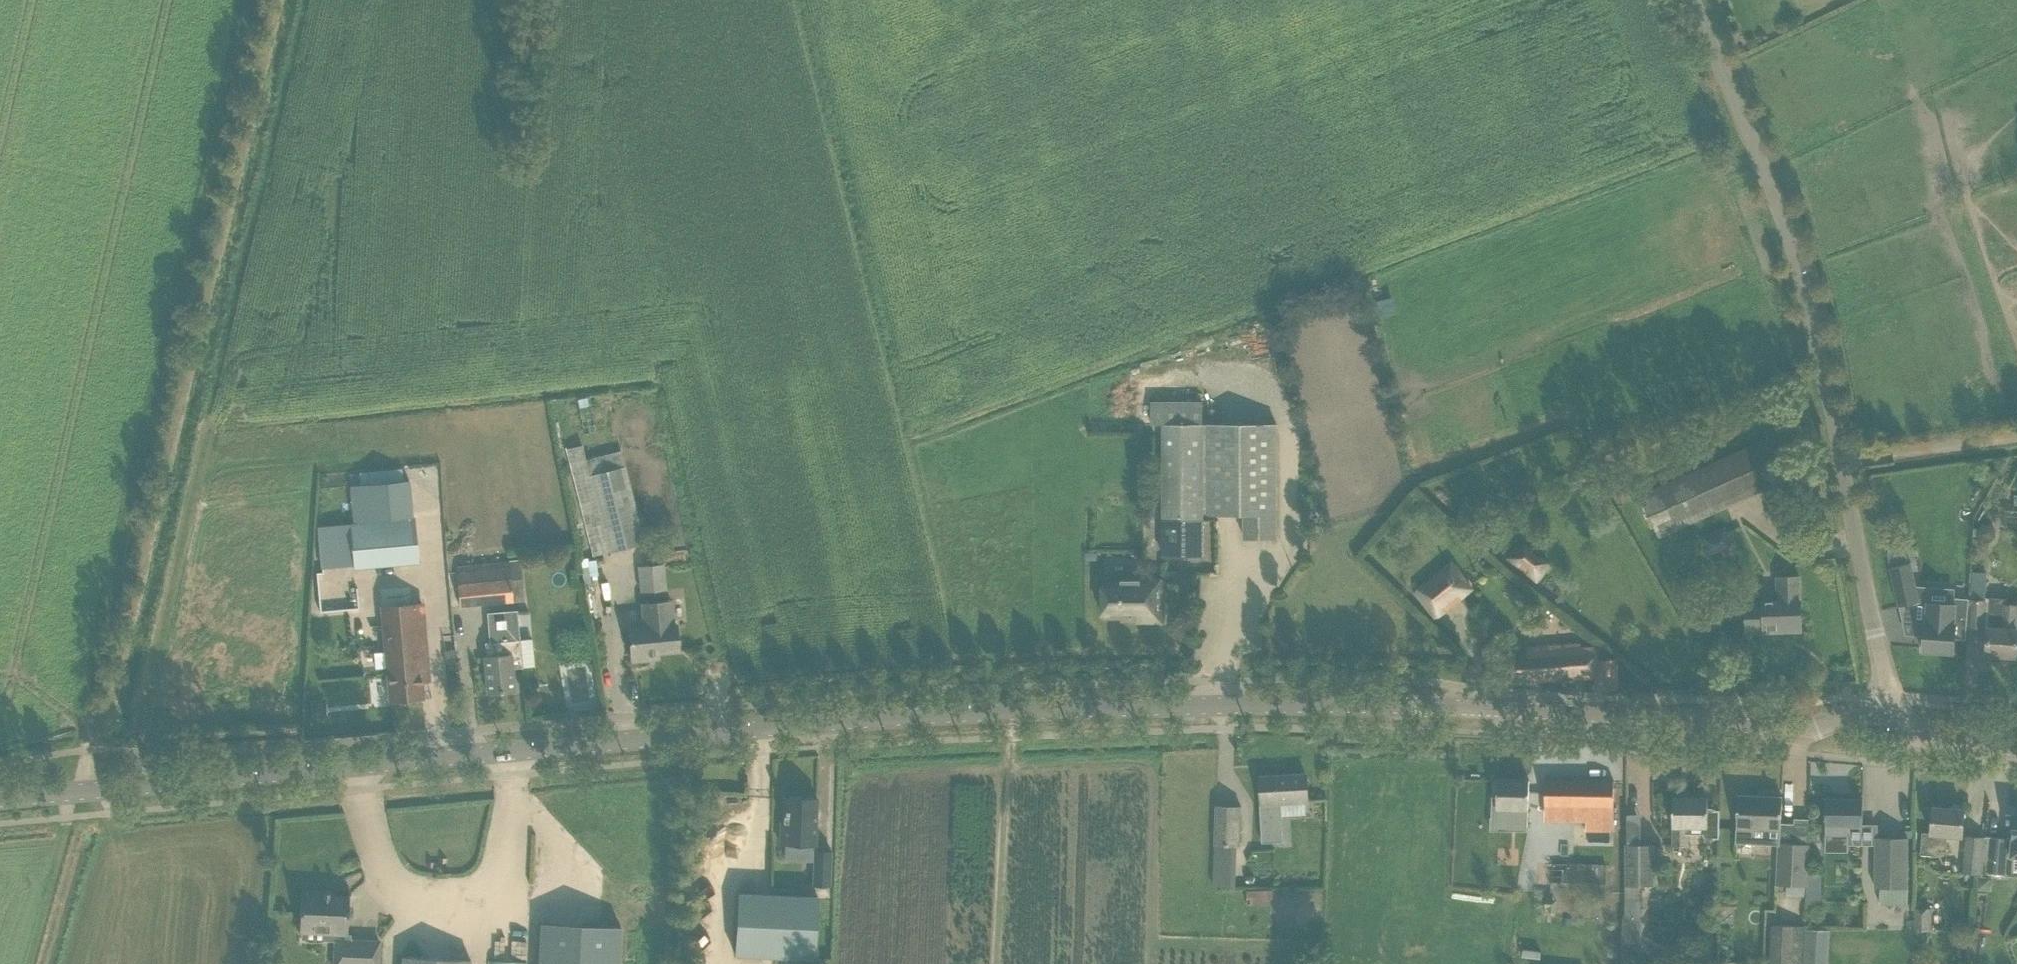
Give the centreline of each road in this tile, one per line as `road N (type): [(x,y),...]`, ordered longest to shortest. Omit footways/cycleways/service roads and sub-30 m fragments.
road 1 (tertiary): [(0,798),(644,736),(1174,704),(1424,703),(1797,732),(1882,712)]
road 2 (track): [(260,0),(75,817)]
road 3 (unclassified): [(1882,712),(1873,627),(1791,241),(1690,0)]
road 4 (track): [(1009,712),(995,963)]
road 5 (tertiary): [(1882,712),(1932,741),(2016,750)]

